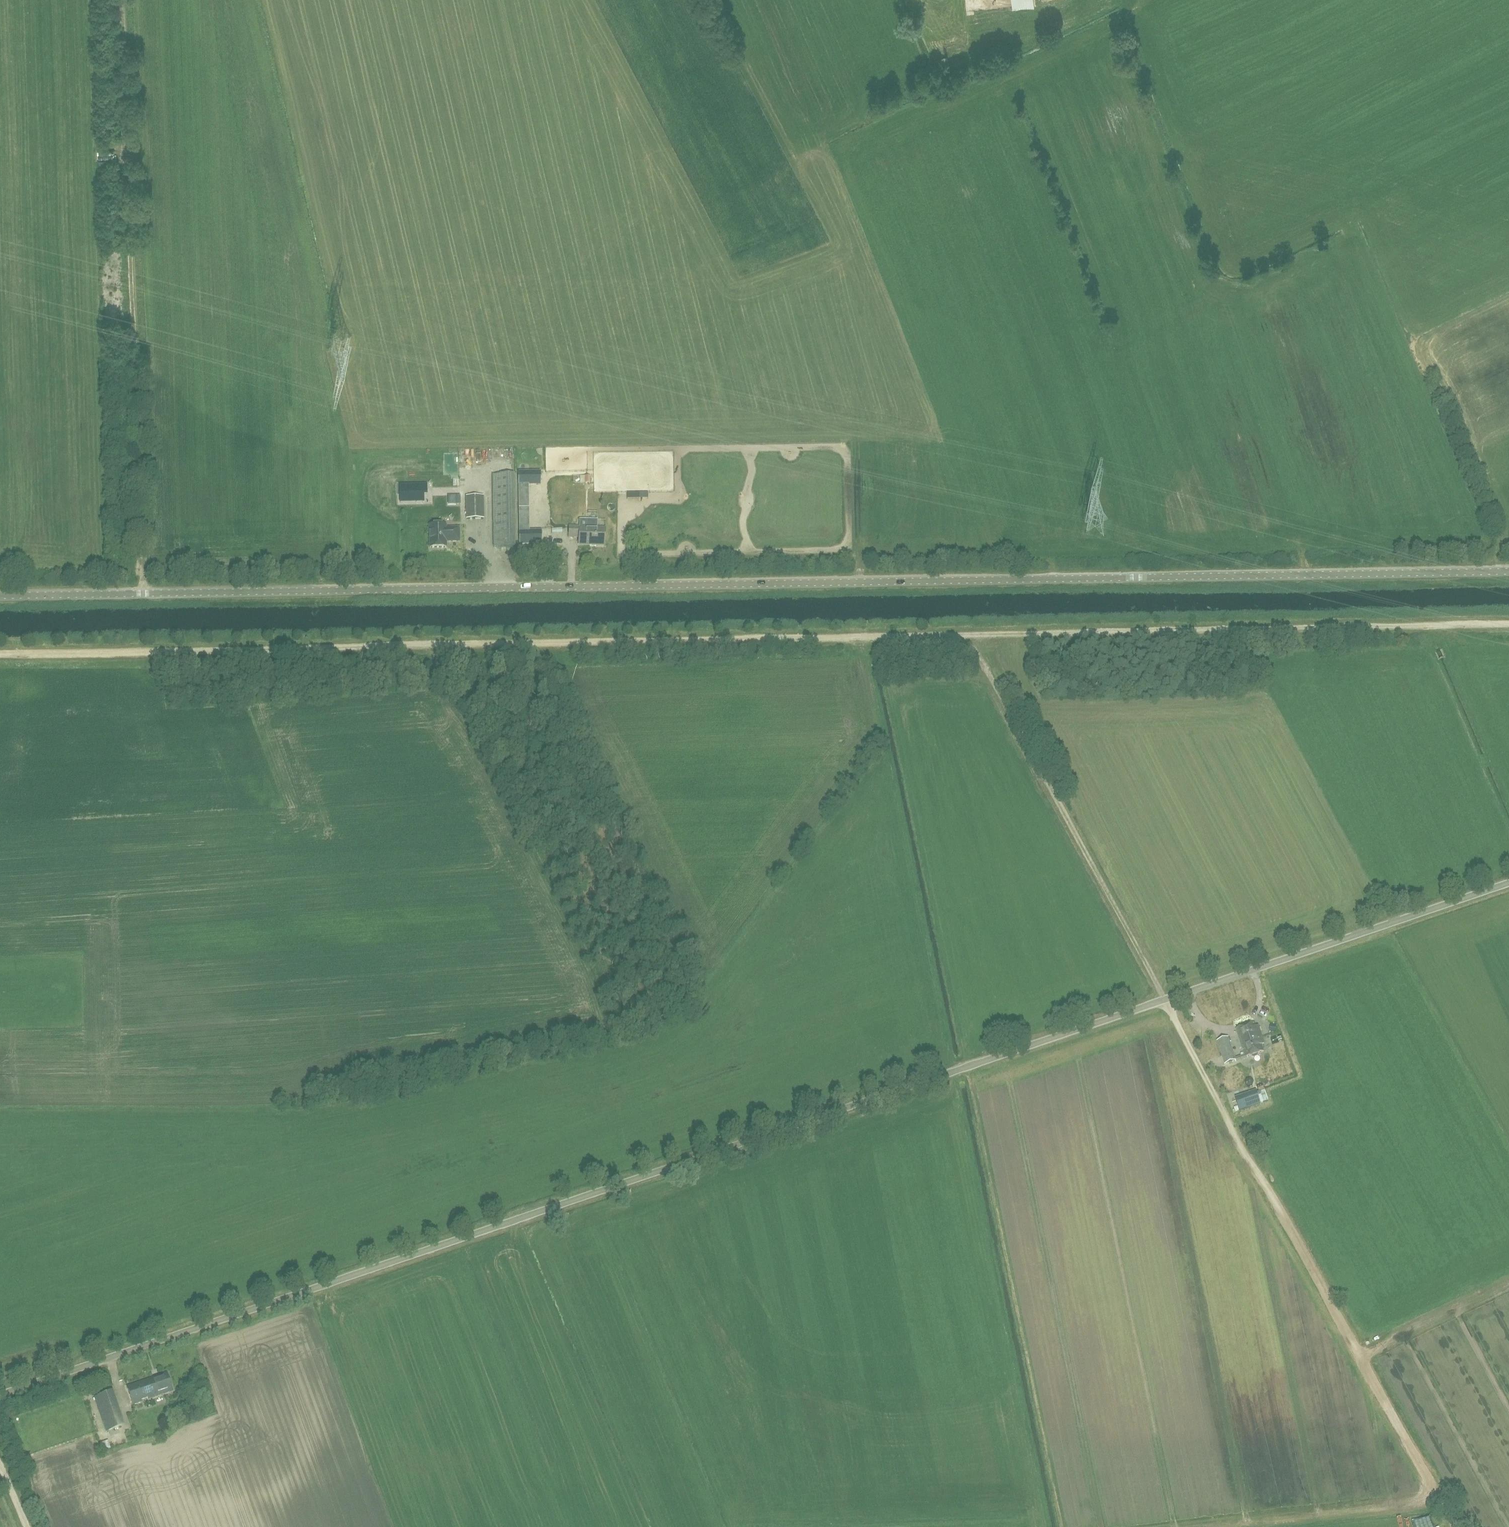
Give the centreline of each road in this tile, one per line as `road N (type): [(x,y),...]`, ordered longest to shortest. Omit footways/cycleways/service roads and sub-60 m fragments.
road 1 (unclassified): [(0,1394),(1508,883)]
road 2 (tertiary): [(0,595),(1508,571)]
road 3 (track): [(967,634),(1454,1526)]
road 4 (track): [(0,654),(967,634)]
road 5 (track): [(122,0),(143,593)]
road 6 (track): [(967,634),(1508,623)]

